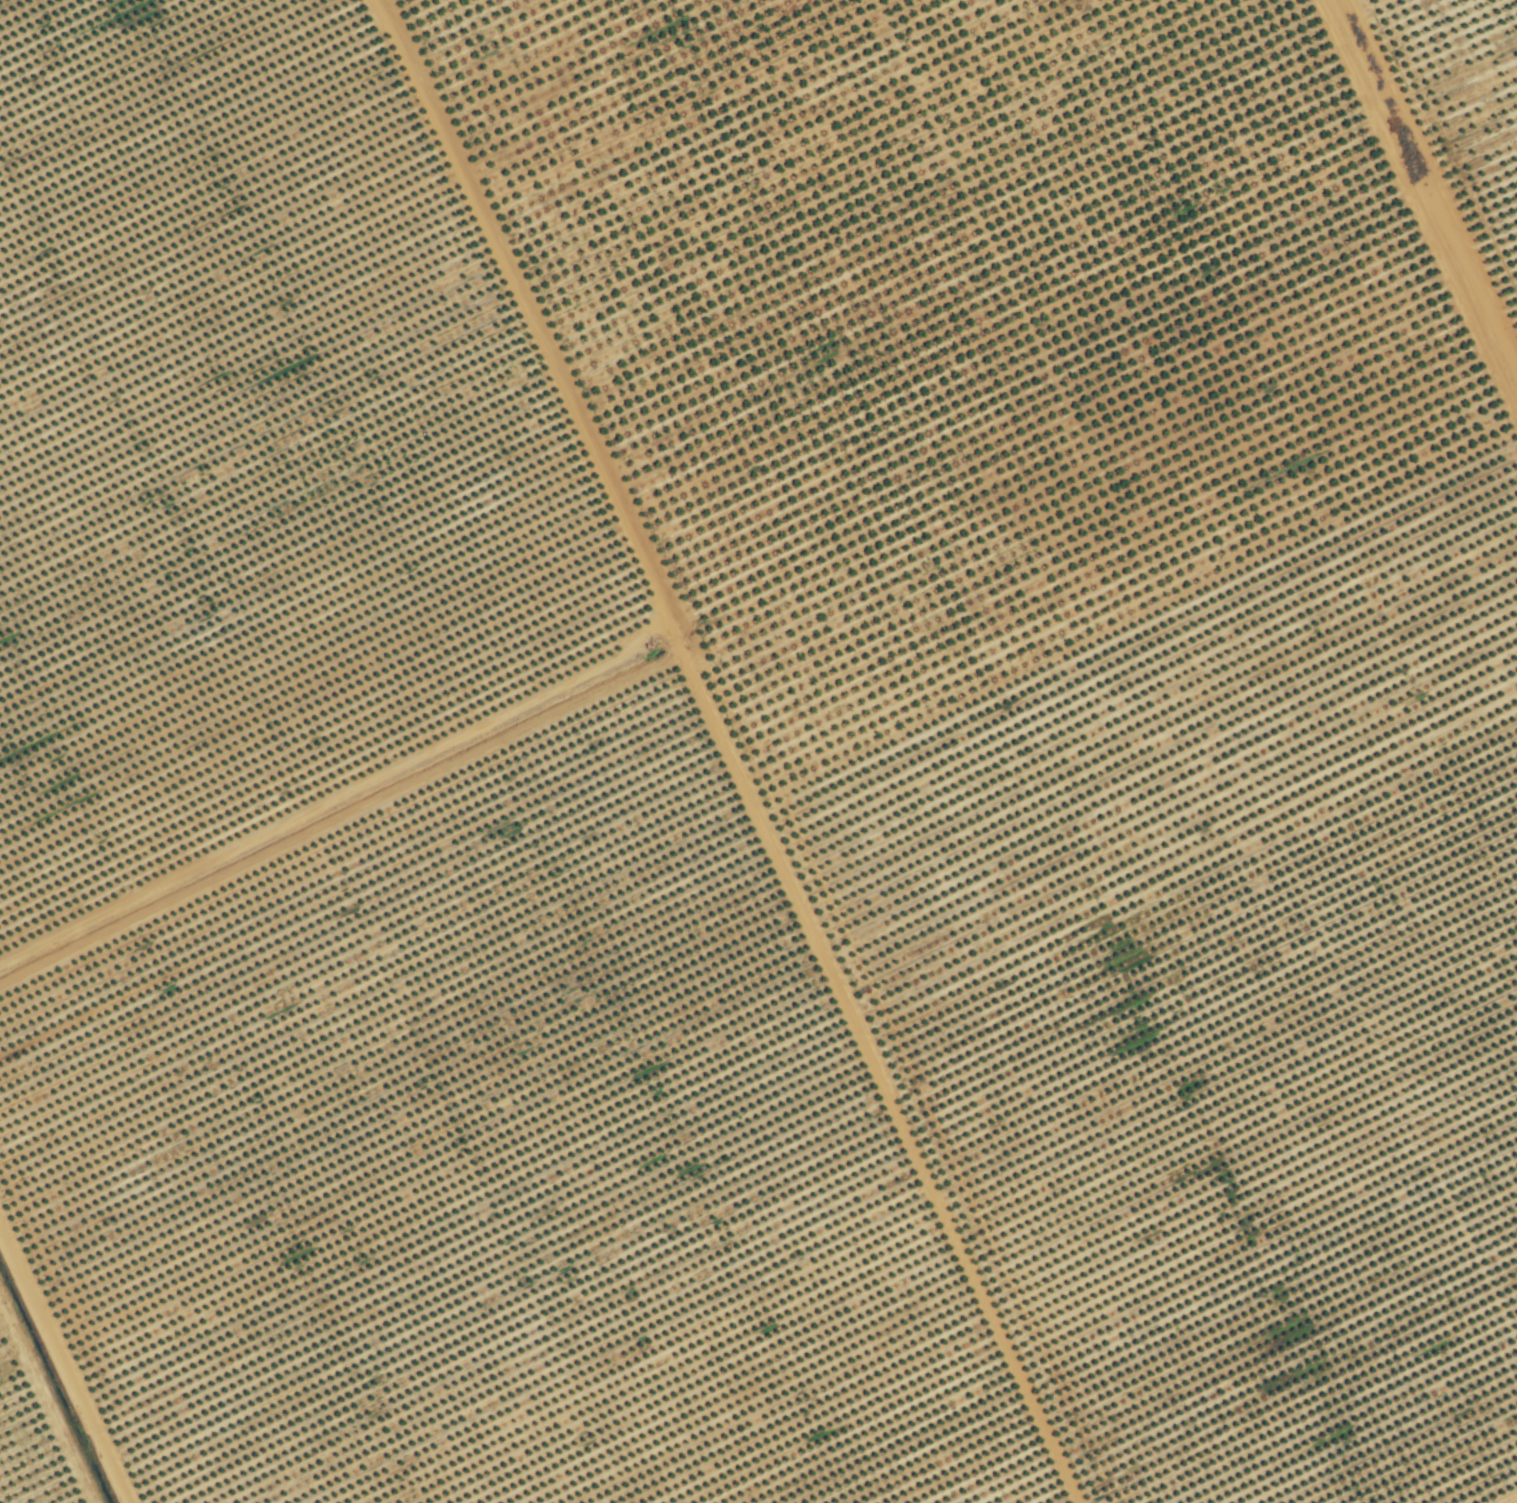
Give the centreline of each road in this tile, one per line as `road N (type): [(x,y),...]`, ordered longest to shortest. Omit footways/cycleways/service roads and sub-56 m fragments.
road 1 (residential): [(1077,1502),(346,135),(340,96),(292,0)]
road 2 (residential): [(1516,437),(1307,0)]
road 3 (residential): [(0,1294),(109,1502)]

